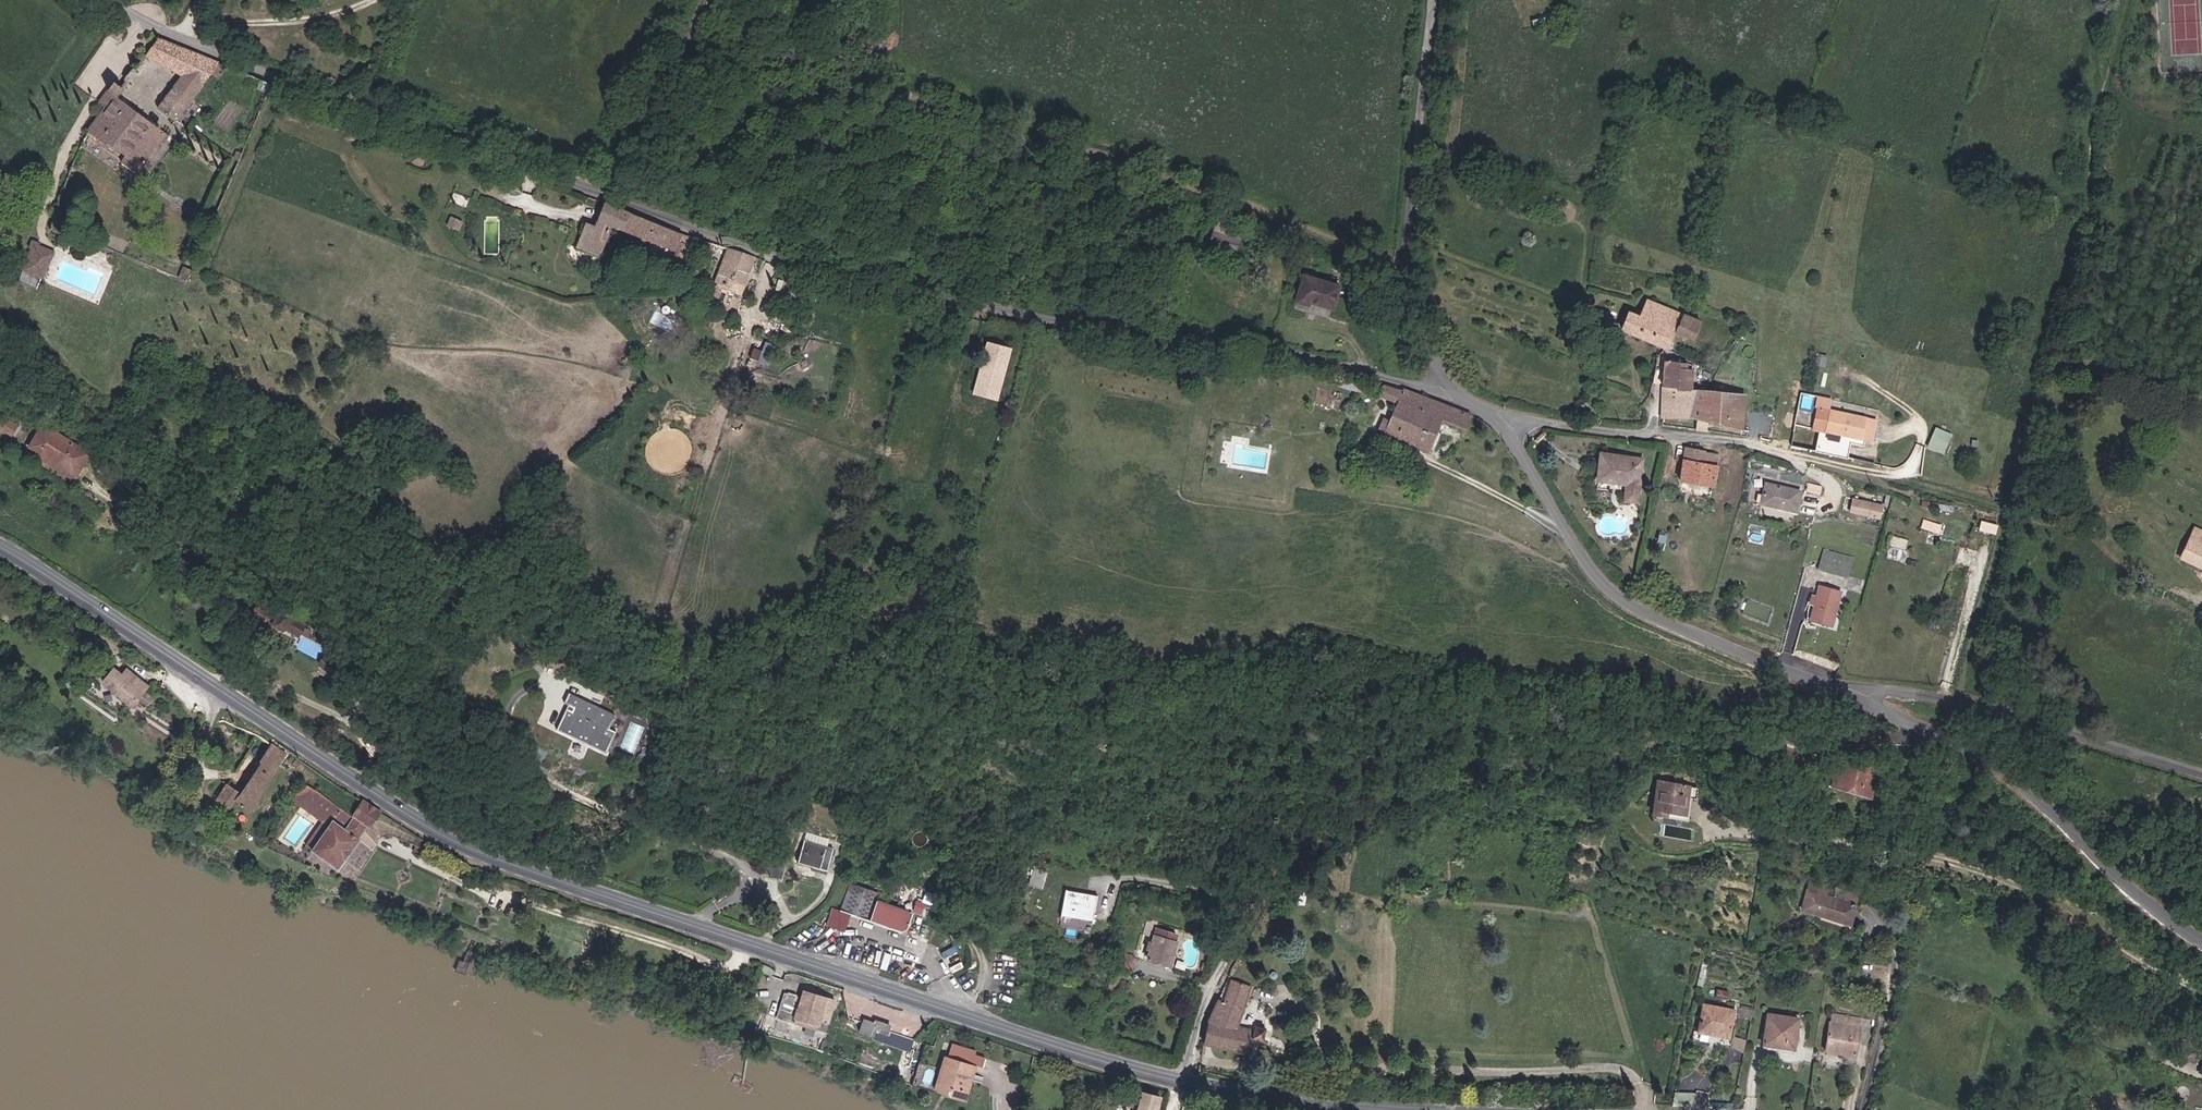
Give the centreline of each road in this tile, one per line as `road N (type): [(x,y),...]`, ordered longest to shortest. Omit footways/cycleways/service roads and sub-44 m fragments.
road 1 (unclassified): [(185,38),(718,234),(998,311),(1290,351),(1481,407)]
road 2 (primary): [(0,545),(448,837),(1087,1057),(1182,1081)]
road 3 (unclassified): [(1907,721),(1898,734),(1719,746),(1440,785),(1318,840),(1264,907)]
road 4 (track): [(1873,472),(1996,504),(2077,321),(2090,231),(2089,147),(2128,0)]
road 5 (unclassified): [(1836,690),(1633,608),(1596,577),(1511,435),(1481,407)]
road 6 (residential): [(1481,407),(1430,356),(1410,306),(1437,0)]
road 7 (residential): [(1873,472),(1736,443),(1582,427),(1481,407)]
road 8 (unclassified): [(1836,690),(1906,690),(2201,772)]
road 9 (unclassified): [(2201,944),(2117,884),(1990,762),(1907,721)]
road 10 (primary): [(1182,1081),(1322,1104),(1458,1109)]
road 11 (track): [(709,0),(613,195)]
road 12 (unclassified): [(1264,907),(1213,990),(1182,1081)]
road 13 (residential): [(1264,907),(1126,878),(1113,883),(1106,905)]

